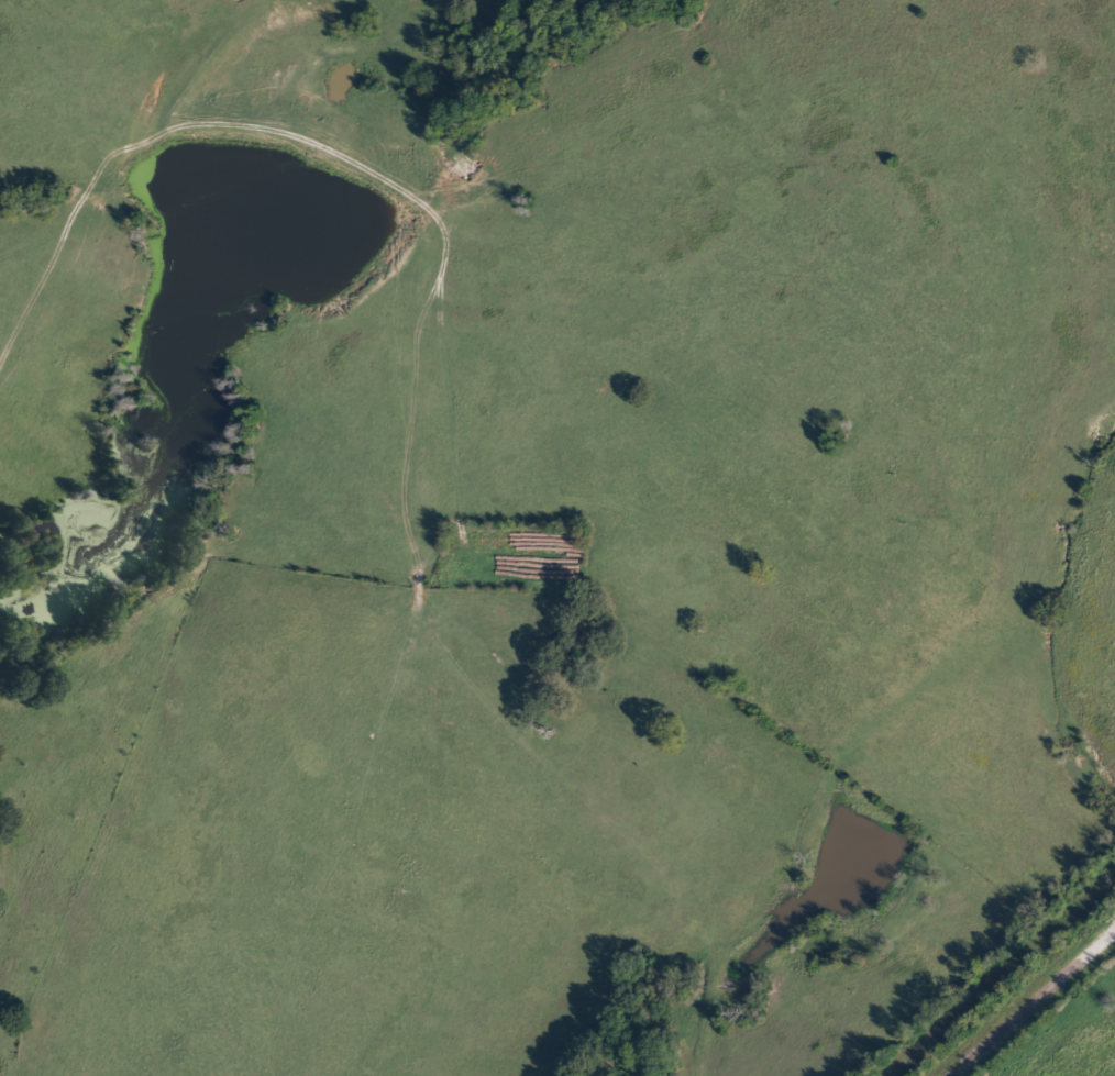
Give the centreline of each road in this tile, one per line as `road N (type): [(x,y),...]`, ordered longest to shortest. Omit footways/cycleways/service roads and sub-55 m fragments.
road 1 (residential): [(949,1075),(1114,925)]

